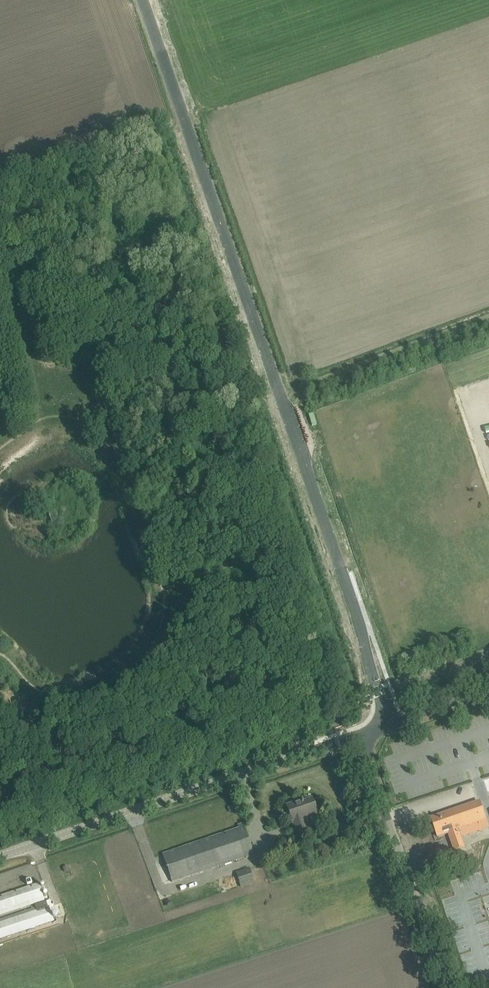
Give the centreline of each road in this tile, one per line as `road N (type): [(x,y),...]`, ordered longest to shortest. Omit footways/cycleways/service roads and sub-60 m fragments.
road 1 (unclassified): [(389,724),(143,0)]
road 2 (unclassified): [(0,856),(358,735)]
road 3 (unclassified): [(447,987),(358,735)]

